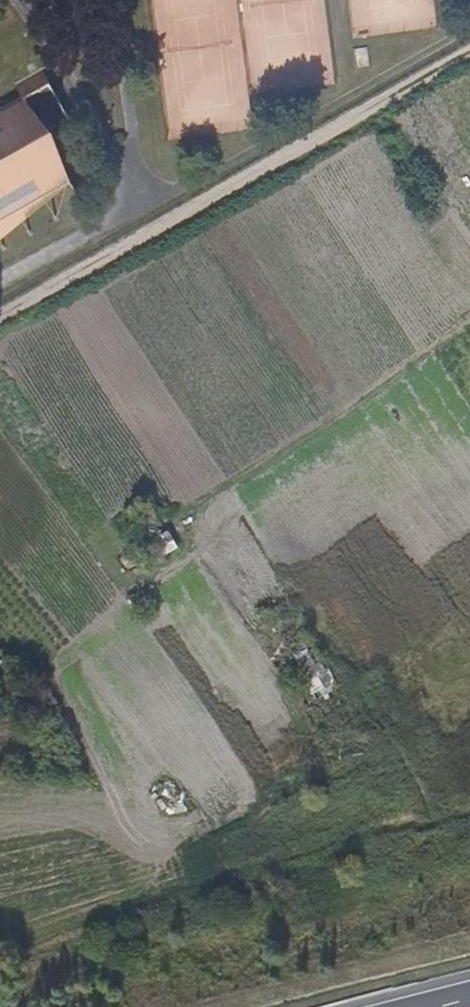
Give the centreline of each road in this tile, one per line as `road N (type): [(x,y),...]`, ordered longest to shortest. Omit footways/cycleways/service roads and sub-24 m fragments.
road 1 (track): [(0,320),(469,54)]

